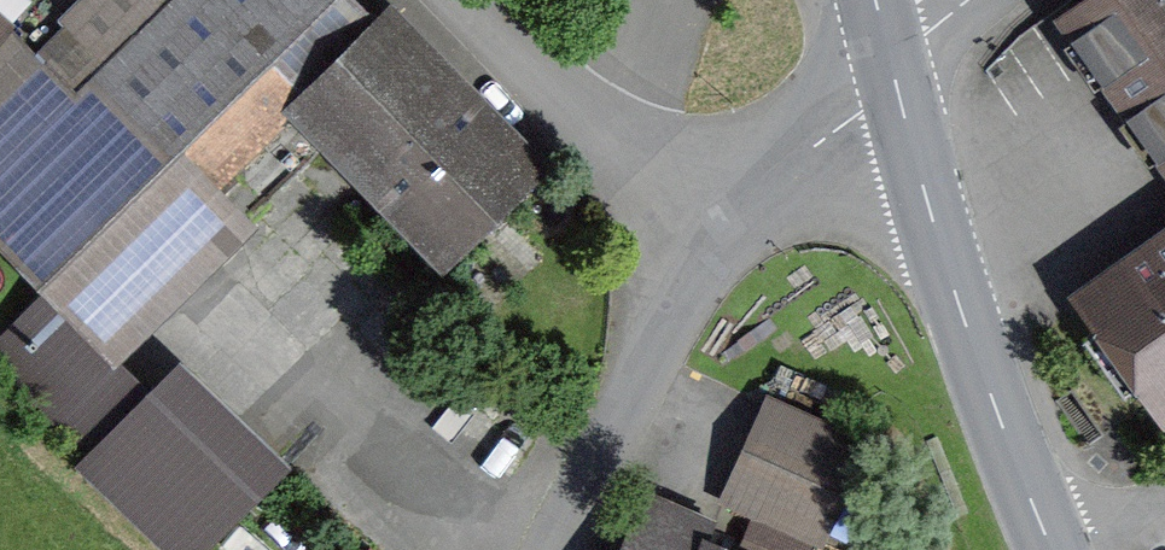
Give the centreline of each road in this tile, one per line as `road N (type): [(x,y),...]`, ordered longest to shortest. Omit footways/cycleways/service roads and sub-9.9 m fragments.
road 1 (secondary): [(1053,549),(953,280),(895,72)]
road 2 (unclassified): [(723,241),(550,549)]
road 3 (residential): [(723,241),(469,0)]
road 4 (unclassified): [(895,72),(760,195),(723,241)]

